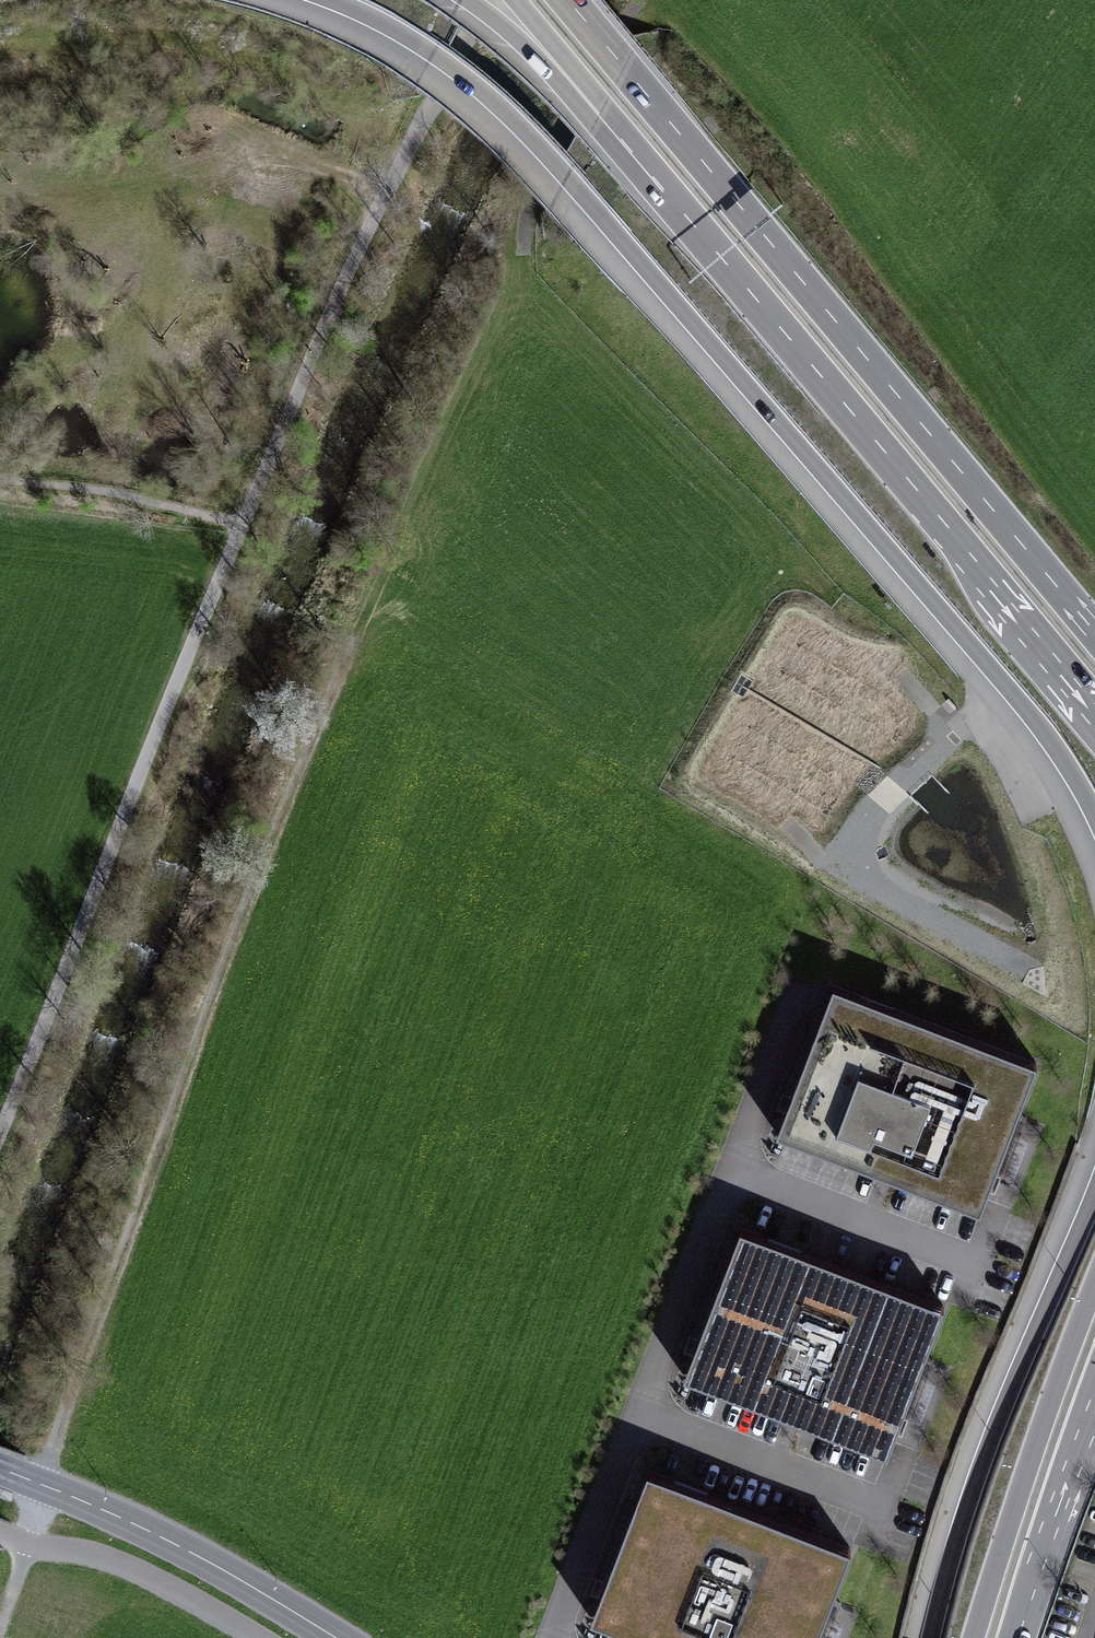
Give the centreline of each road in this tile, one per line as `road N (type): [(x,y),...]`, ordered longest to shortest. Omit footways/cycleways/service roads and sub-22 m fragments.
road 1 (motorway): [(311,0),(429,61),(561,186),(1015,710),(1094,837)]
road 2 (track): [(0,1627),(71,1390),(356,639)]
road 3 (motorway): [(1094,632),(567,0)]
road 4 (motorway): [(645,167),(954,535),(1094,717)]
road 5 (track): [(0,1122),(250,510)]
road 6 (track): [(250,510),(390,184),(485,0)]
road 7 (motorway): [(1094,1173),(973,1467),(924,1637)]
road 8 (tertiary): [(337,1637),(204,1559),(0,1469)]
road 9 (primary): [(1094,1283),(974,1637)]
road 10 (track): [(519,257),(528,207),(636,0)]
road 11 (motorway): [(460,0),(568,89),(645,167)]
road 12 (primary): [(1017,1637),(1094,1418)]
road 13 (motorway): [(512,0),(645,167)]

